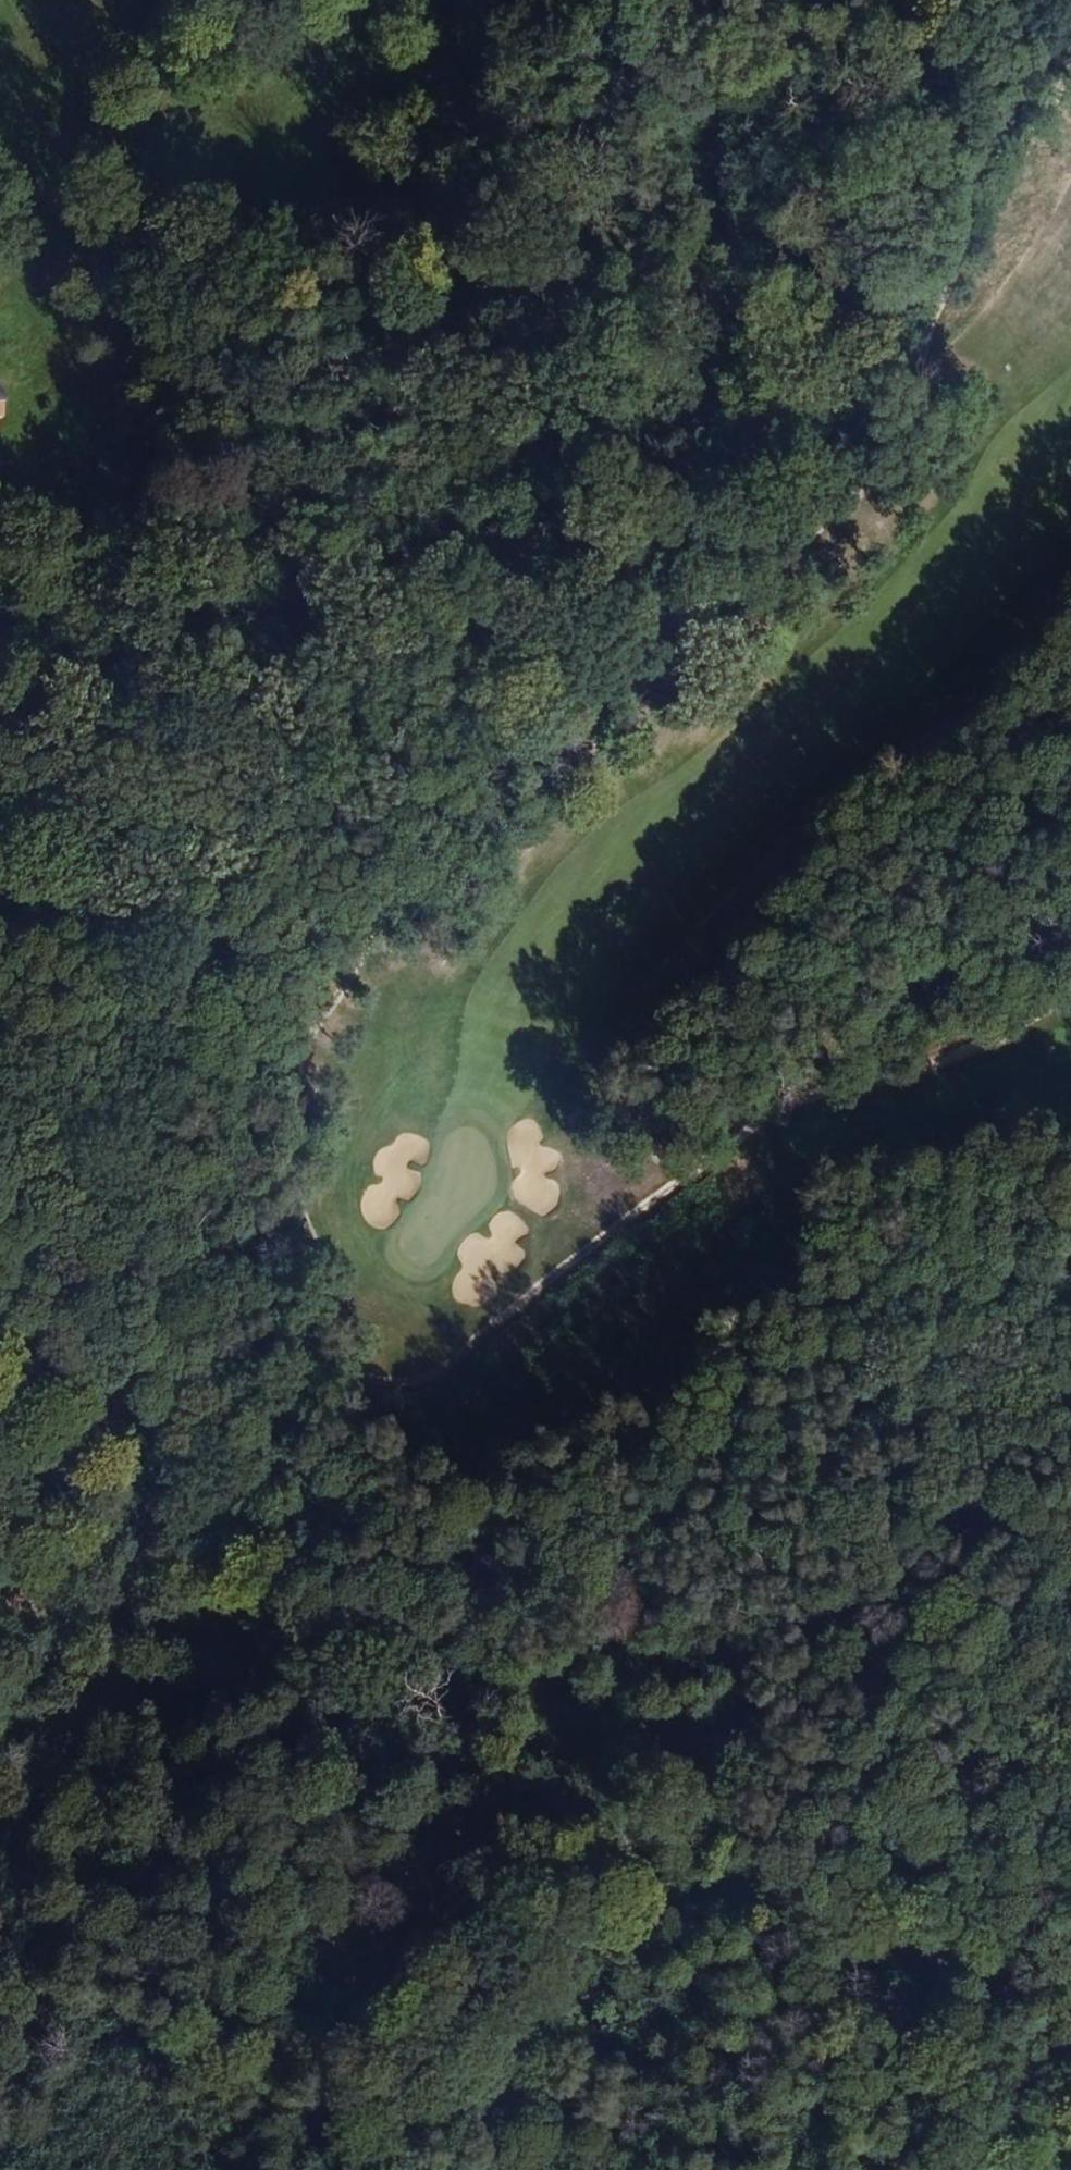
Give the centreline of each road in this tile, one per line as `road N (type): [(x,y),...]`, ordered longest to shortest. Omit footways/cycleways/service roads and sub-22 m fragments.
road 1 (track): [(1070,30),(768,564),(360,786),(164,1008),(0,1289)]

